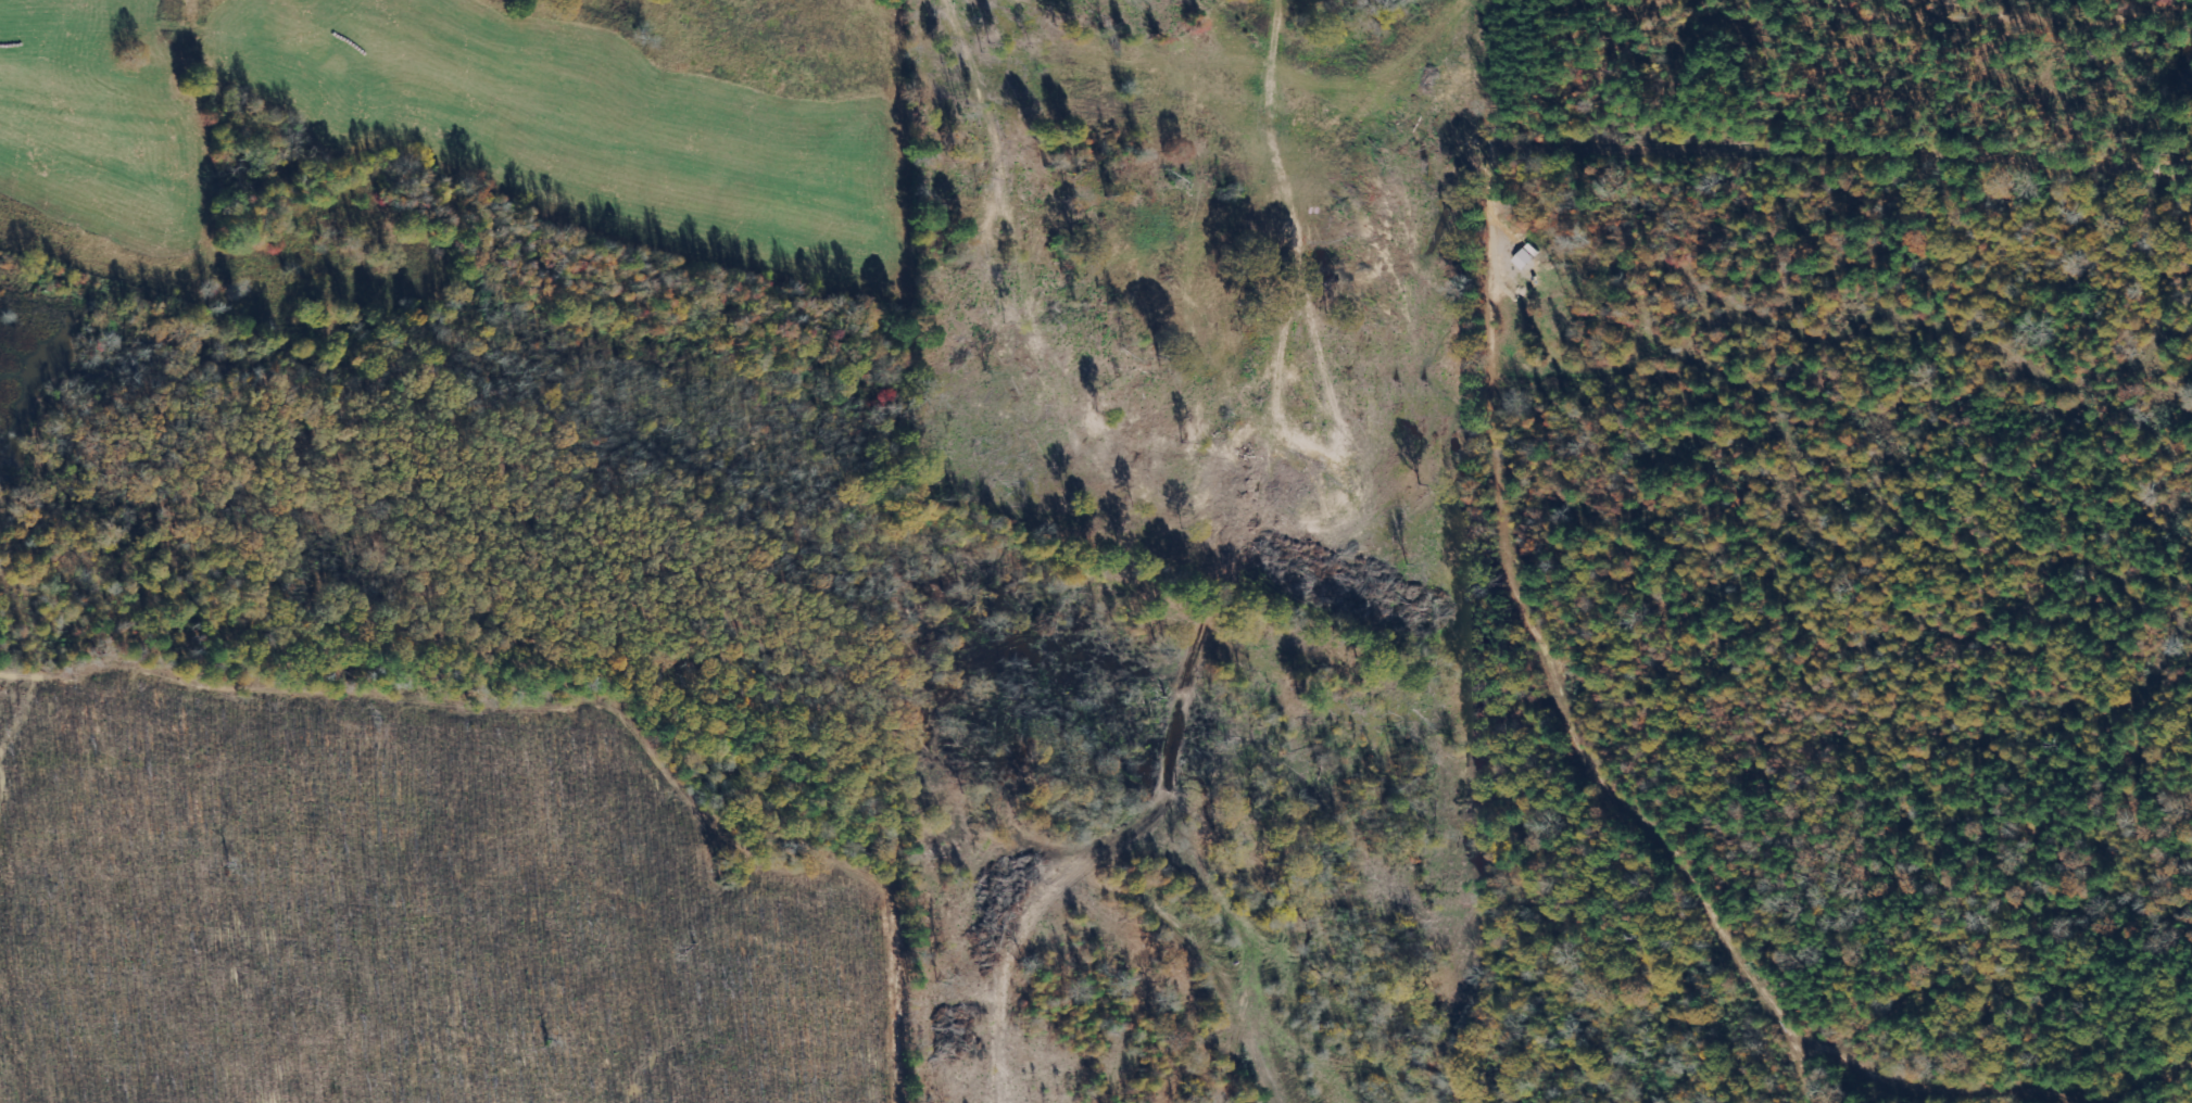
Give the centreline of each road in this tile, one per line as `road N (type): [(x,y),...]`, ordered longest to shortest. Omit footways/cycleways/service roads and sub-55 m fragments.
road 1 (residential): [(1495,334),(1496,0)]

